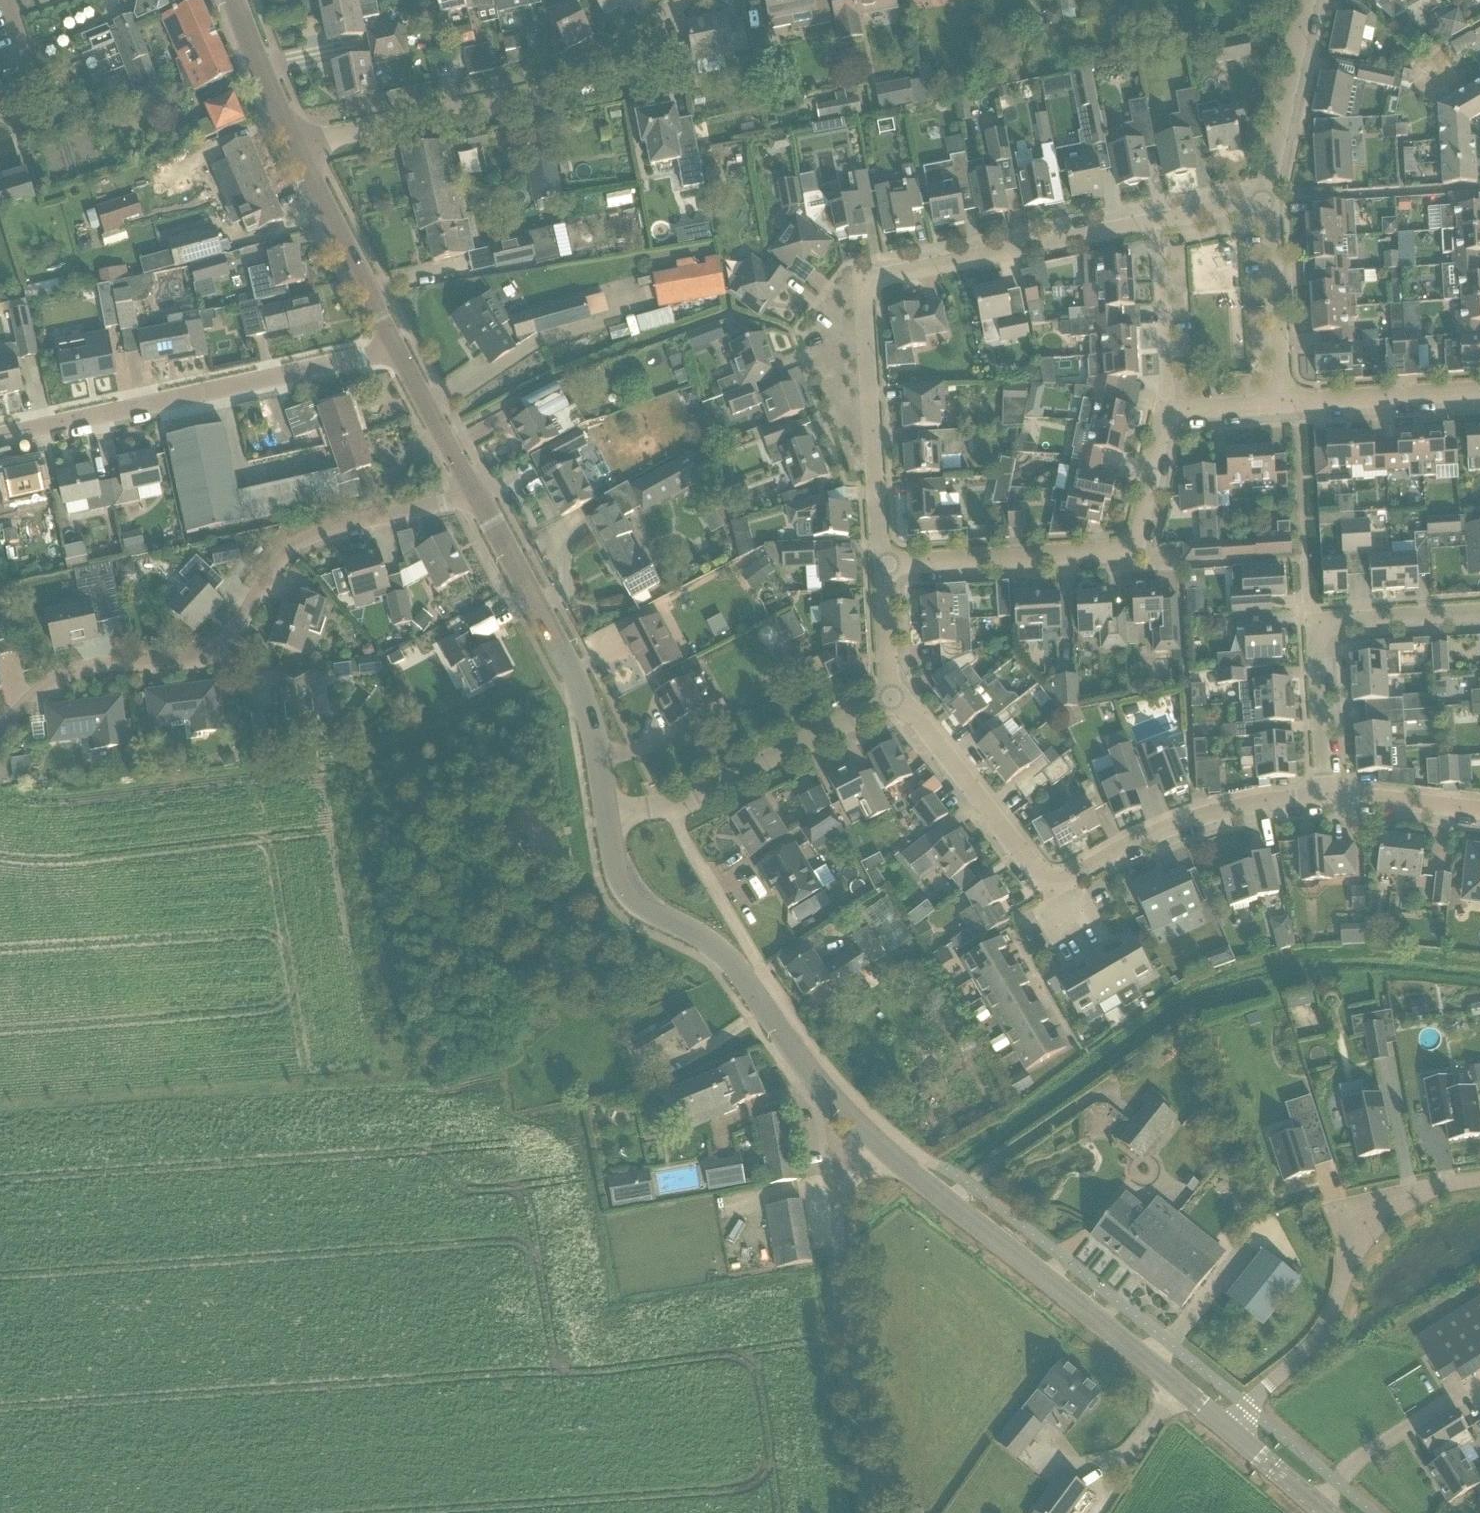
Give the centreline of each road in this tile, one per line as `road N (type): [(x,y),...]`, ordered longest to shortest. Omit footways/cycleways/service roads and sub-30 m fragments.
road 1 (residential): [(882,564),(865,285),(1157,221)]
road 2 (residential): [(471,488),(448,502),(313,533),(270,570),(218,650),(73,673),(39,692),(0,730)]
road 3 (residential): [(1323,799),(1188,822),(1130,842),(1051,888),(892,694)]
road 4 (tertiary): [(873,1144),(1152,1363),(1226,1431)]
road 5 (tertiary): [(606,821),(615,871),(635,901),(709,942),(734,965),(815,1081),(873,1144)]
road 6 (residential): [(296,147),(579,79),(622,57),(682,0)]
road 7 (residential): [(0,438),(368,357),(393,344)]
road 8 (residential): [(882,564),(1121,548),(1138,534),(1165,407)]
road 9 (unclassified): [(872,1512),(837,1240),(839,1205),(873,1144)]
road 10 (residential): [(1226,1431),(1317,1346),(1363,1248),(1395,1216),(1446,1187),(1479,1182)]
road 11 (tertiary): [(606,821),(579,691),(471,488)]
road 12 (residential): [(672,810),(892,694)]
road 13 (tertiary): [(393,344),(296,147)]
road 14 (track): [(1269,200),(1479,191)]
road 15 (residential): [(1269,200),(1312,0)]
road 16 (residential): [(1285,398),(1269,200)]
road 17 (residential): [(1285,398),(1479,390)]
road 18 (residential): [(1165,407),(1157,221)]
road 19 (residential): [(1323,799),(1315,648),(1323,629)]
road 20 (tertiary): [(471,488),(393,344)]
road 21 (residential): [(749,952),(672,810)]
road 22 (residential): [(1323,629),(1336,620),(1479,613)]
road 23 (tertiary): [(296,147),(236,0)]
road 24 (residential): [(1479,810),(1323,799)]
road 25 (residential): [(892,694),(882,564)]
road 26 (tertiary): [(1325,1512),(1226,1431)]

